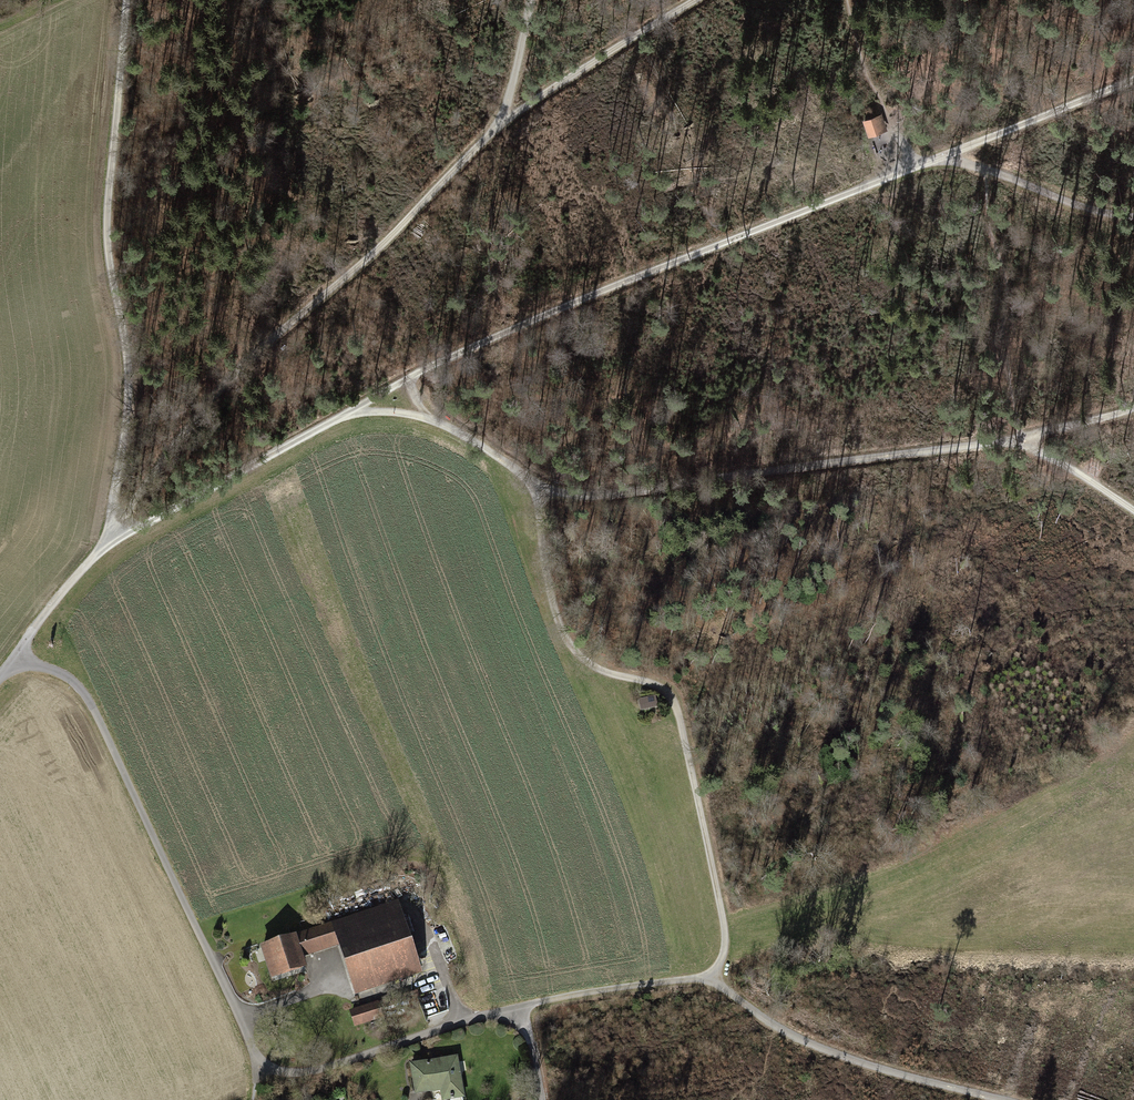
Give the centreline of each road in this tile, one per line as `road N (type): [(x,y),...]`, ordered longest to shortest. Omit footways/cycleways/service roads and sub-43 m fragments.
road 1 (track): [(102,545),(217,388),(406,224),(503,119),(697,0)]
road 2 (track): [(917,168),(448,359),(347,414)]
road 3 (track): [(537,483),(558,625),(591,665),(663,688),(676,703),(724,928),(722,956),(707,976)]
road 4 (track): [(128,0),(108,230),(129,351),(129,428),(102,545)]
road 5 (track): [(14,658),(65,676),(87,696),(232,999),(257,1069)]
road 6 (track): [(1019,437),(602,495),(537,483)]
road 7 (track): [(707,976),(787,1033),(1001,1099)]
road 8 (track): [(102,545),(347,414)]
road 9 (track): [(257,1069),(326,1067),(520,1007)]
road 10 (track): [(240,1019),(327,987),(356,998),(432,979),(446,983),(463,1022)]
road 11 (track): [(347,414),(437,421),(537,483)]
road 12 (track): [(1133,78),(951,154)]
road 13 (track): [(707,976),(520,1007)]
road 14 (track): [(989,170),(1072,205),(1133,218)]
road 15 (track): [(14,658),(102,545)]
road 16 (track): [(1133,512),(1019,437)]
road 17 (track): [(503,119),(526,0)]

